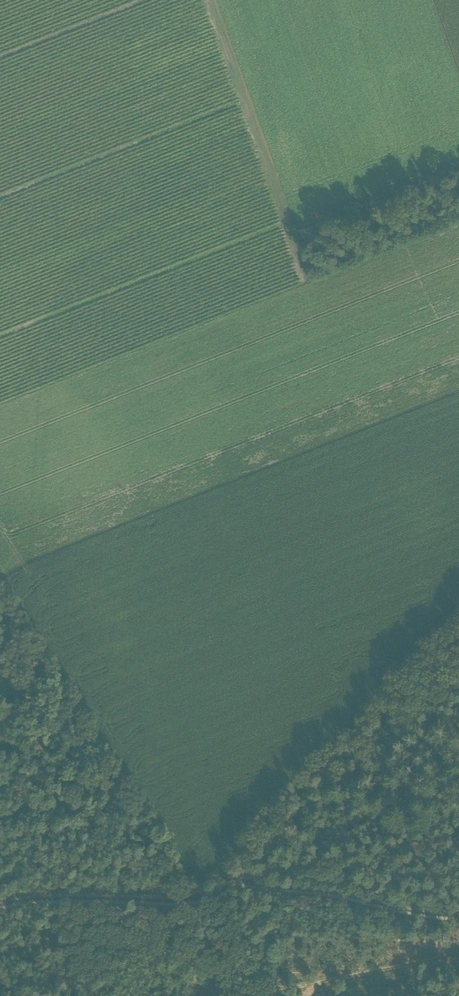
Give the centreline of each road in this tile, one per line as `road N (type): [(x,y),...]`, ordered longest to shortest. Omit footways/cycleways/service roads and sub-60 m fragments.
road 1 (track): [(458,616),(372,705),(371,746),(196,889)]
road 2 (track): [(218,883),(458,837)]
road 3 (track): [(0,909),(49,896),(176,894),(218,883)]
road 4 (track): [(458,955),(267,995)]

